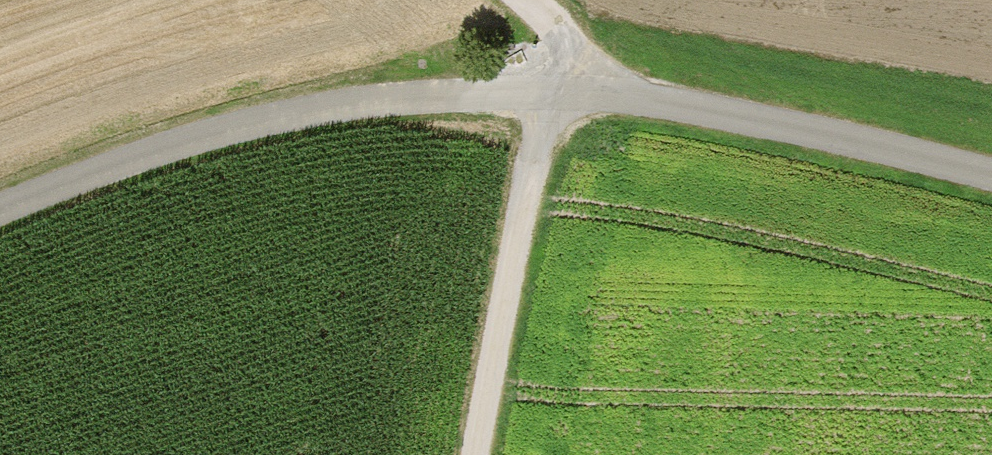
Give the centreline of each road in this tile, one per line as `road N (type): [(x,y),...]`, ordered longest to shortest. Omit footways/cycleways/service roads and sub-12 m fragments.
road 1 (unclassified): [(0,216),(298,97),(545,99),(991,182)]
road 2 (track): [(545,99),(477,454)]
road 3 (track): [(634,111),(516,0)]

